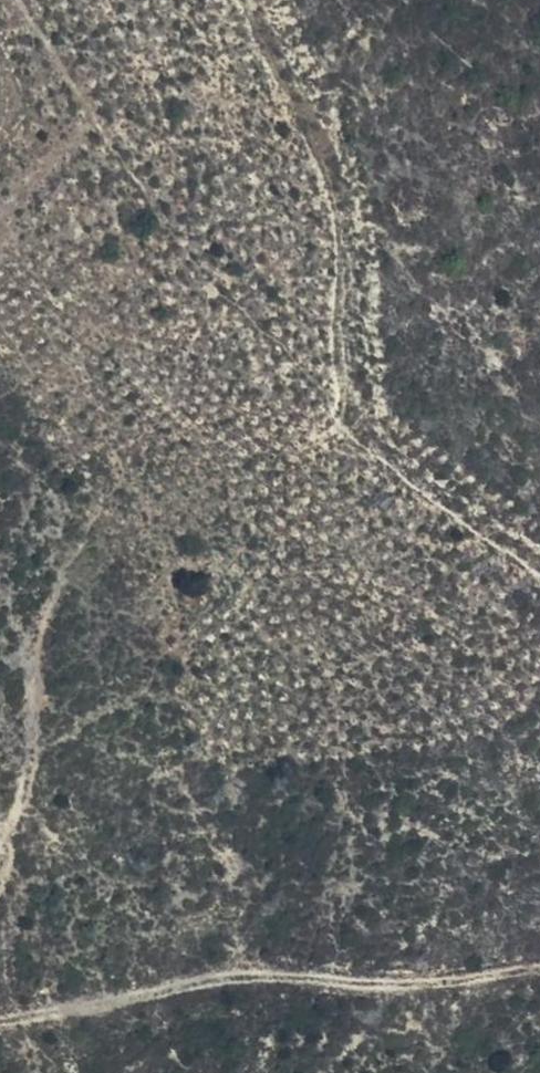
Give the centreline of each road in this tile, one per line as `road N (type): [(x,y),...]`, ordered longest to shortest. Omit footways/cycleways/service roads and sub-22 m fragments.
road 1 (track): [(272,0),(312,57),(382,421),(539,555)]
road 2 (track): [(539,974),(487,978),(256,961),(0,1009)]

